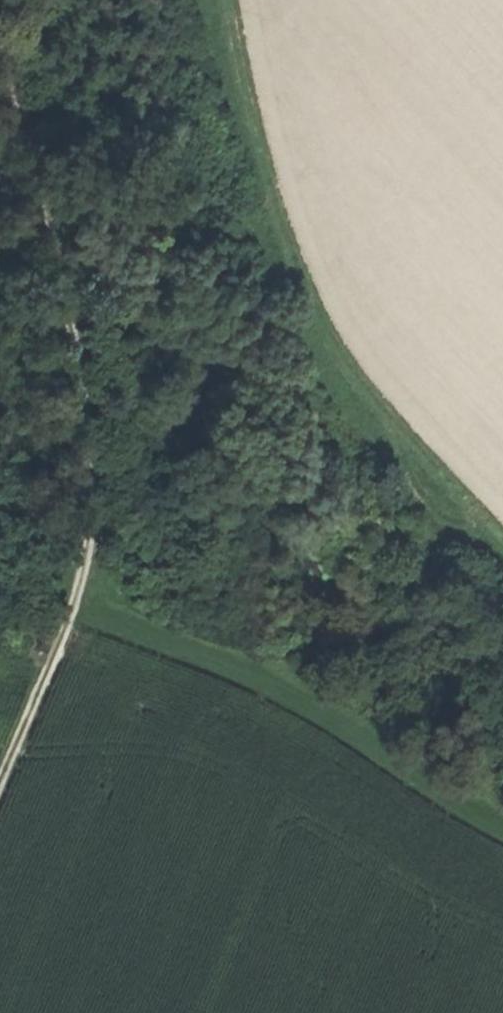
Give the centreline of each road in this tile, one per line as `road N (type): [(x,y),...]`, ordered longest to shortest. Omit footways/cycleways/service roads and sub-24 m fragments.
road 1 (track): [(0,83),(60,274),(84,387),(91,477),(88,545),(0,771)]

